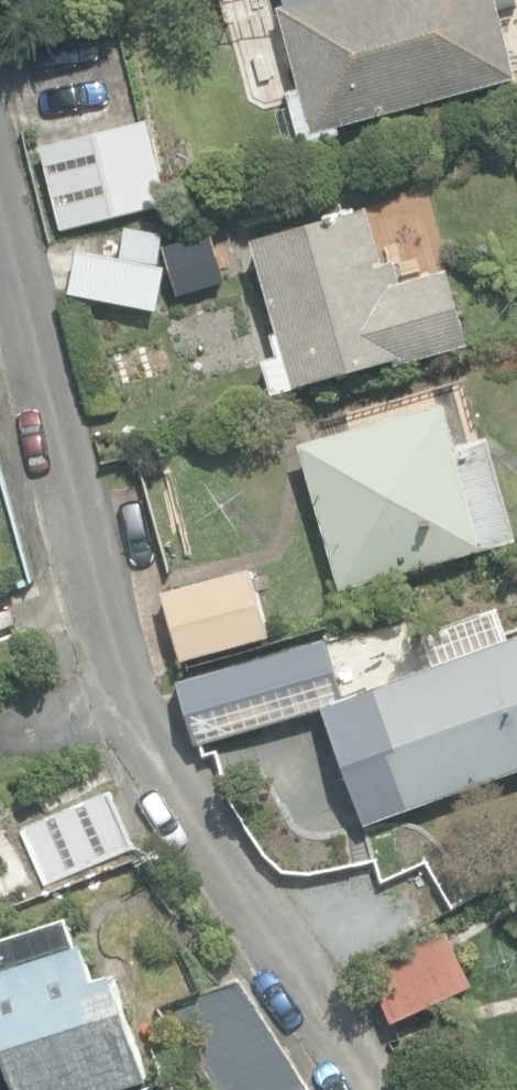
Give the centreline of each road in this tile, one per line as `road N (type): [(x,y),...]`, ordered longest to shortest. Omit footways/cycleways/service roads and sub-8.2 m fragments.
road 1 (residential): [(0,204),(87,562),(239,906),(364,1089)]

